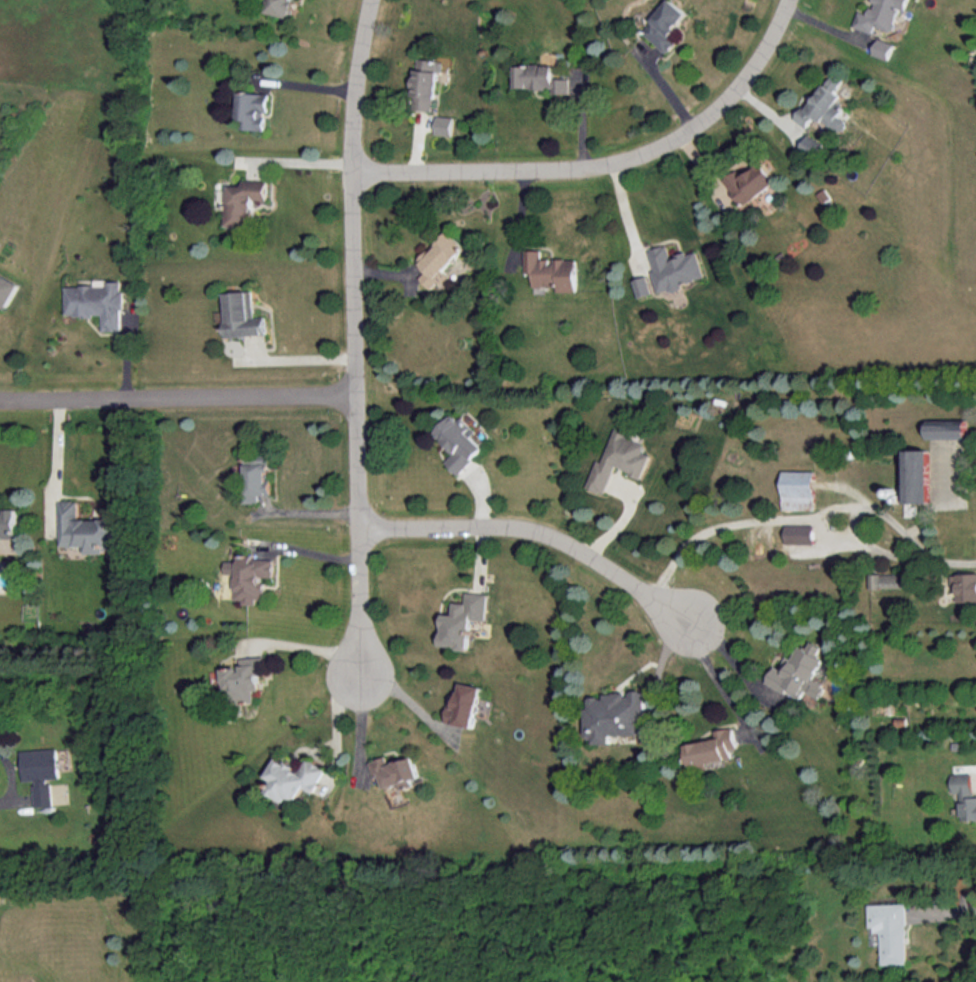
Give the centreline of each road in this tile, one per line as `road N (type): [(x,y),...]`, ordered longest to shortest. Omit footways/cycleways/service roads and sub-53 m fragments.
road 1 (residential): [(372,0),(359,61),(355,162),(361,674)]
road 2 (residential): [(355,175),(552,173),(657,152),(722,108),(762,57),(790,0)]
road 3 (residential): [(360,530),(536,531),(569,541),(700,630)]
road 4 (residential): [(358,389),(0,389)]

